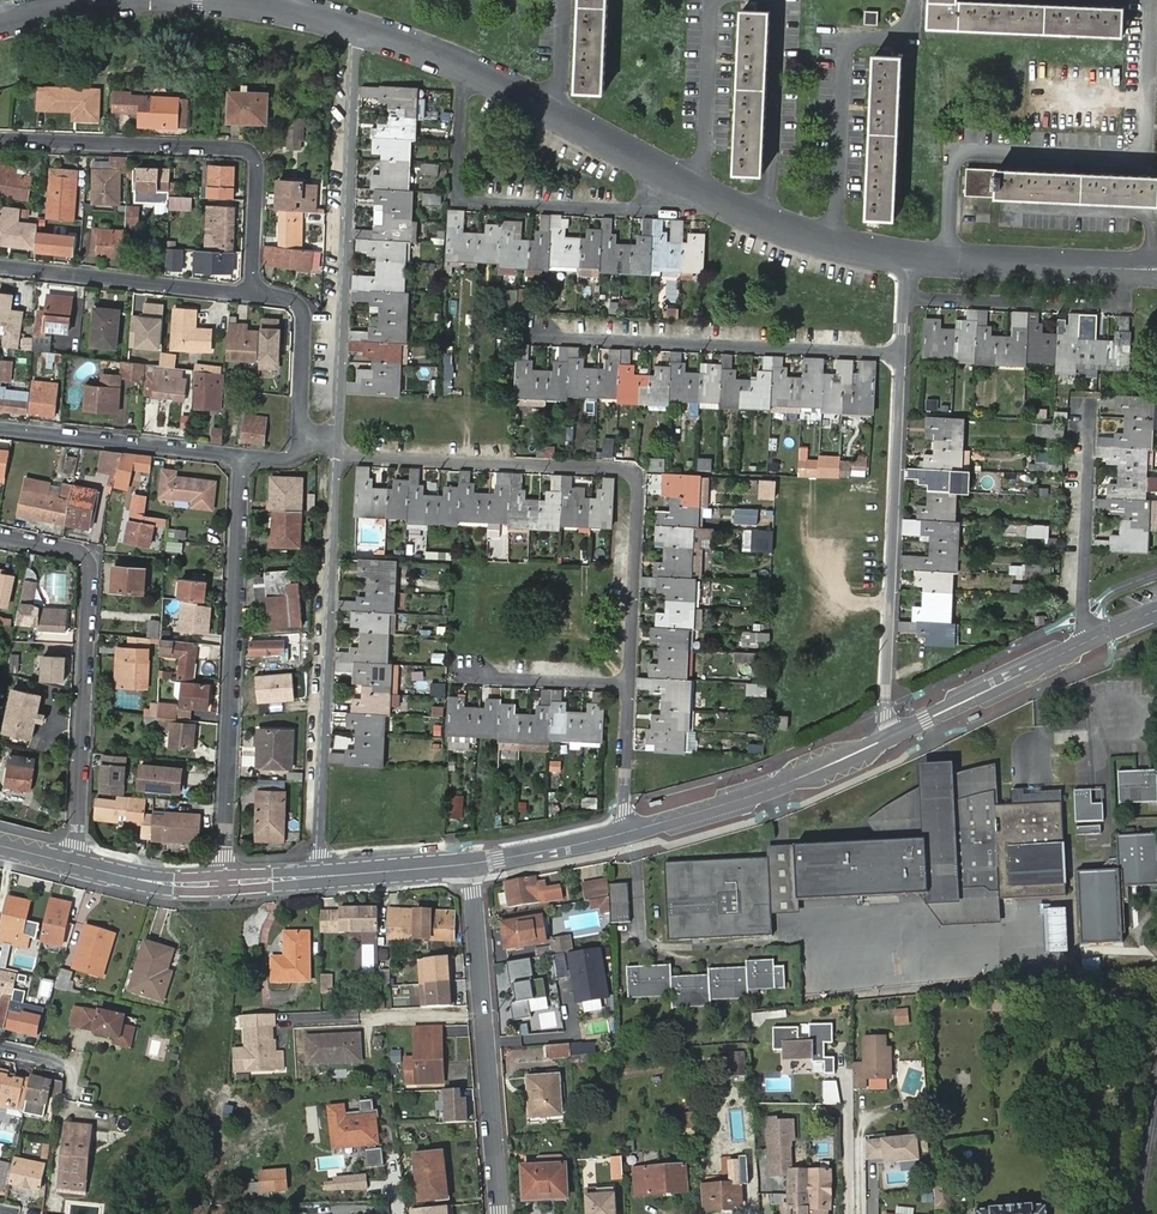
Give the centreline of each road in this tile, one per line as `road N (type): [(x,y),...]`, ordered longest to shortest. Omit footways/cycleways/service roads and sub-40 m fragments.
road 1 (residential): [(630,685),(640,485),(632,469),(337,453)]
road 2 (residential): [(949,259),(954,152),(1145,157),(1152,0)]
road 3 (residential): [(225,883),(244,456)]
road 4 (residential): [(337,453),(355,28)]
road 5 (residential): [(320,876),(337,453)]
road 6 (residential): [(735,208),(455,201),(465,64)]
road 7 (residential): [(77,865),(91,566),(73,549),(0,535)]
road 8 (residential): [(257,291),(260,163),(243,145),(0,133)]
road 9 (residential): [(901,355),(885,708),(894,734)]
road 10 (residential): [(901,355),(538,336)]
road 11 (unclassified): [(471,864),(501,1213)]
road 12 (residential): [(836,240),(847,37),(914,39),(915,0)]
road 13 (tertiary): [(894,734),(794,780),(626,832)]
road 14 (residential): [(257,291),(0,263)]
road 15 (residential): [(244,456),(0,428)]
road 16 (residential): [(1090,640),(1084,614),(1092,403)]
road 17 (residential): [(780,0),(769,219)]
road 18 (tertiary): [(1090,640),(894,734)]
road 19 (residential): [(1150,267),(949,259)]
road 20 (residential): [(301,452),(305,319),(290,296),(257,291)]
road 21 (residential): [(701,190),(714,0)]
road 22 (residential): [(701,190),(557,109)]
road 23 (residential): [(630,685),(478,679),(471,668)]
road 24 (tertiary): [(626,832),(471,864)]
road 25 (tertiary): [(471,864),(320,876)]
road 26 (tertiary): [(225,883),(138,879),(77,865)]
road 27 (residential): [(626,832),(630,685)]

